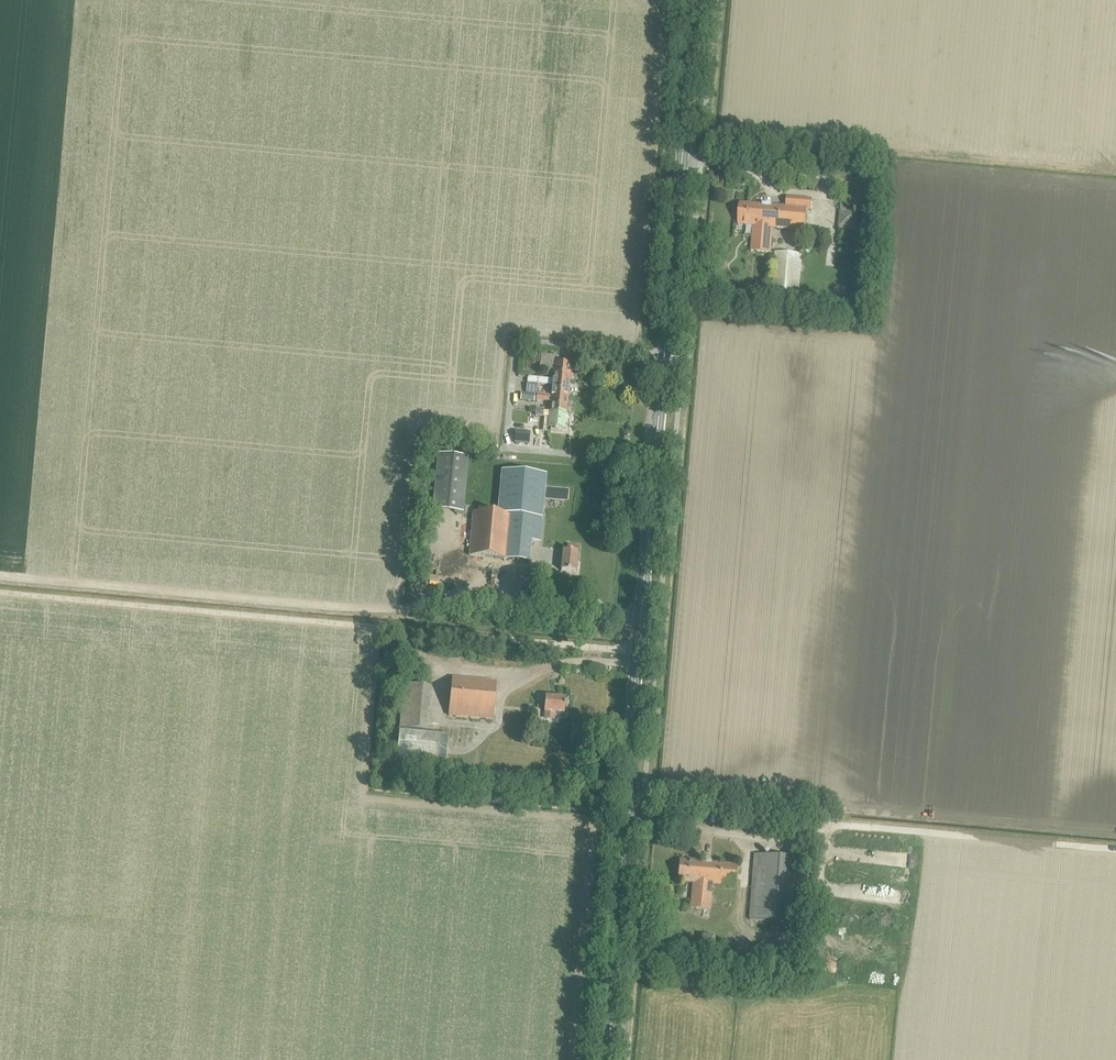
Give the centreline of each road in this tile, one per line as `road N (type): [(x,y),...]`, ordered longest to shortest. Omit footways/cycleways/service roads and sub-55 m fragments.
road 1 (secondary): [(600,1059),(695,0)]

